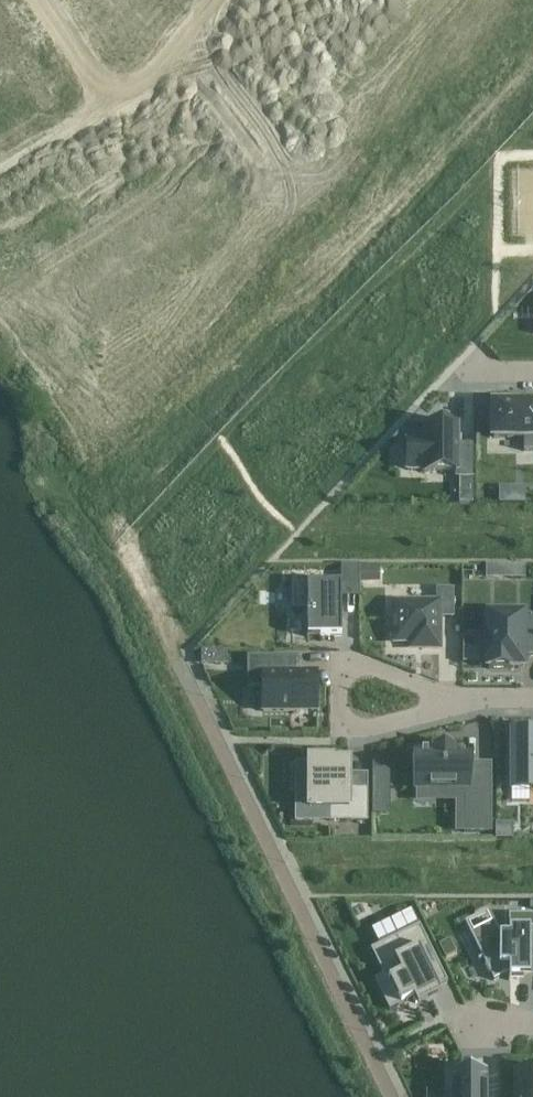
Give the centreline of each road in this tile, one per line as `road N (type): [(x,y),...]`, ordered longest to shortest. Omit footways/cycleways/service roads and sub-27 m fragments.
road 1 (residential): [(441,700),(371,729),(339,731),(341,660),(361,660)]
road 2 (residential): [(114,97),(152,69),(215,0)]
road 3 (residential): [(0,175),(114,97)]
road 4 (residential): [(43,0),(114,97)]

